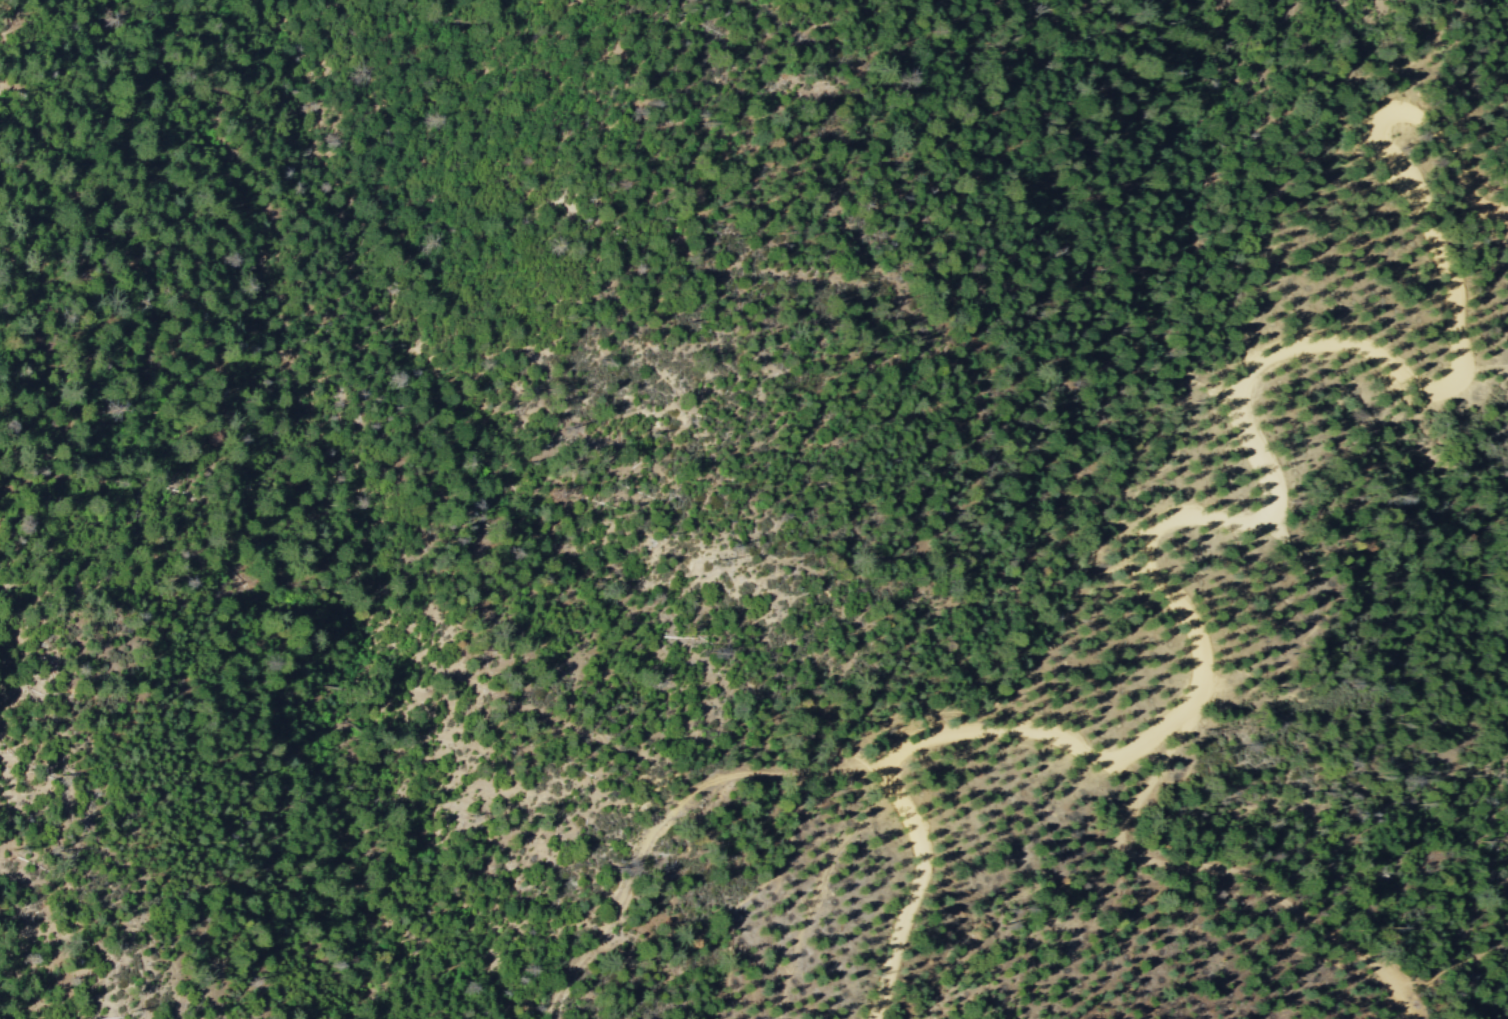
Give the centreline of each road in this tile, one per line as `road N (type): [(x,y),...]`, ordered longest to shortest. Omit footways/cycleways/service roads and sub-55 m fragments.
road 1 (track): [(882,1018),(924,879),(924,852),(892,783),(904,751),(968,733),(1029,731),(1115,753),(1168,729),(1199,689),(1200,650),(1146,567),(1143,544),(1172,522),(1254,522),(1263,514),(1266,477),(1243,432),(1242,387),(1271,360),(1320,346),(1374,357),(1429,392),(1455,380),(1454,286),(1383,167),(1372,144),(1376,129),(1390,117),(1425,125),(1443,141),(1474,198),(1487,209),(1507,208)]
road 2 (track): [(1410,1018),(1343,943),(1237,870),(1157,862),(1133,850),(1128,836),(1142,800),(1166,769),(1145,744)]

